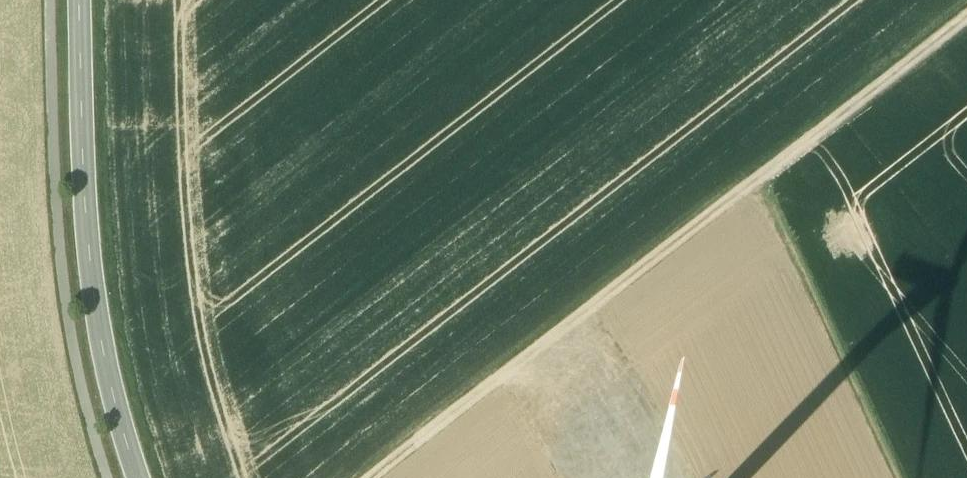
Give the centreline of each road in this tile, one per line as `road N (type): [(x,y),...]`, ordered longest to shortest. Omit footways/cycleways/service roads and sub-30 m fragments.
road 1 (track): [(381,477),(769,184)]
road 2 (tertiary): [(139,477),(104,355),(92,258),(79,0)]
road 3 (track): [(110,477),(65,280),(52,0)]
road 4 (track): [(769,184),(905,477)]
road 5 (track): [(769,184),(966,26)]

